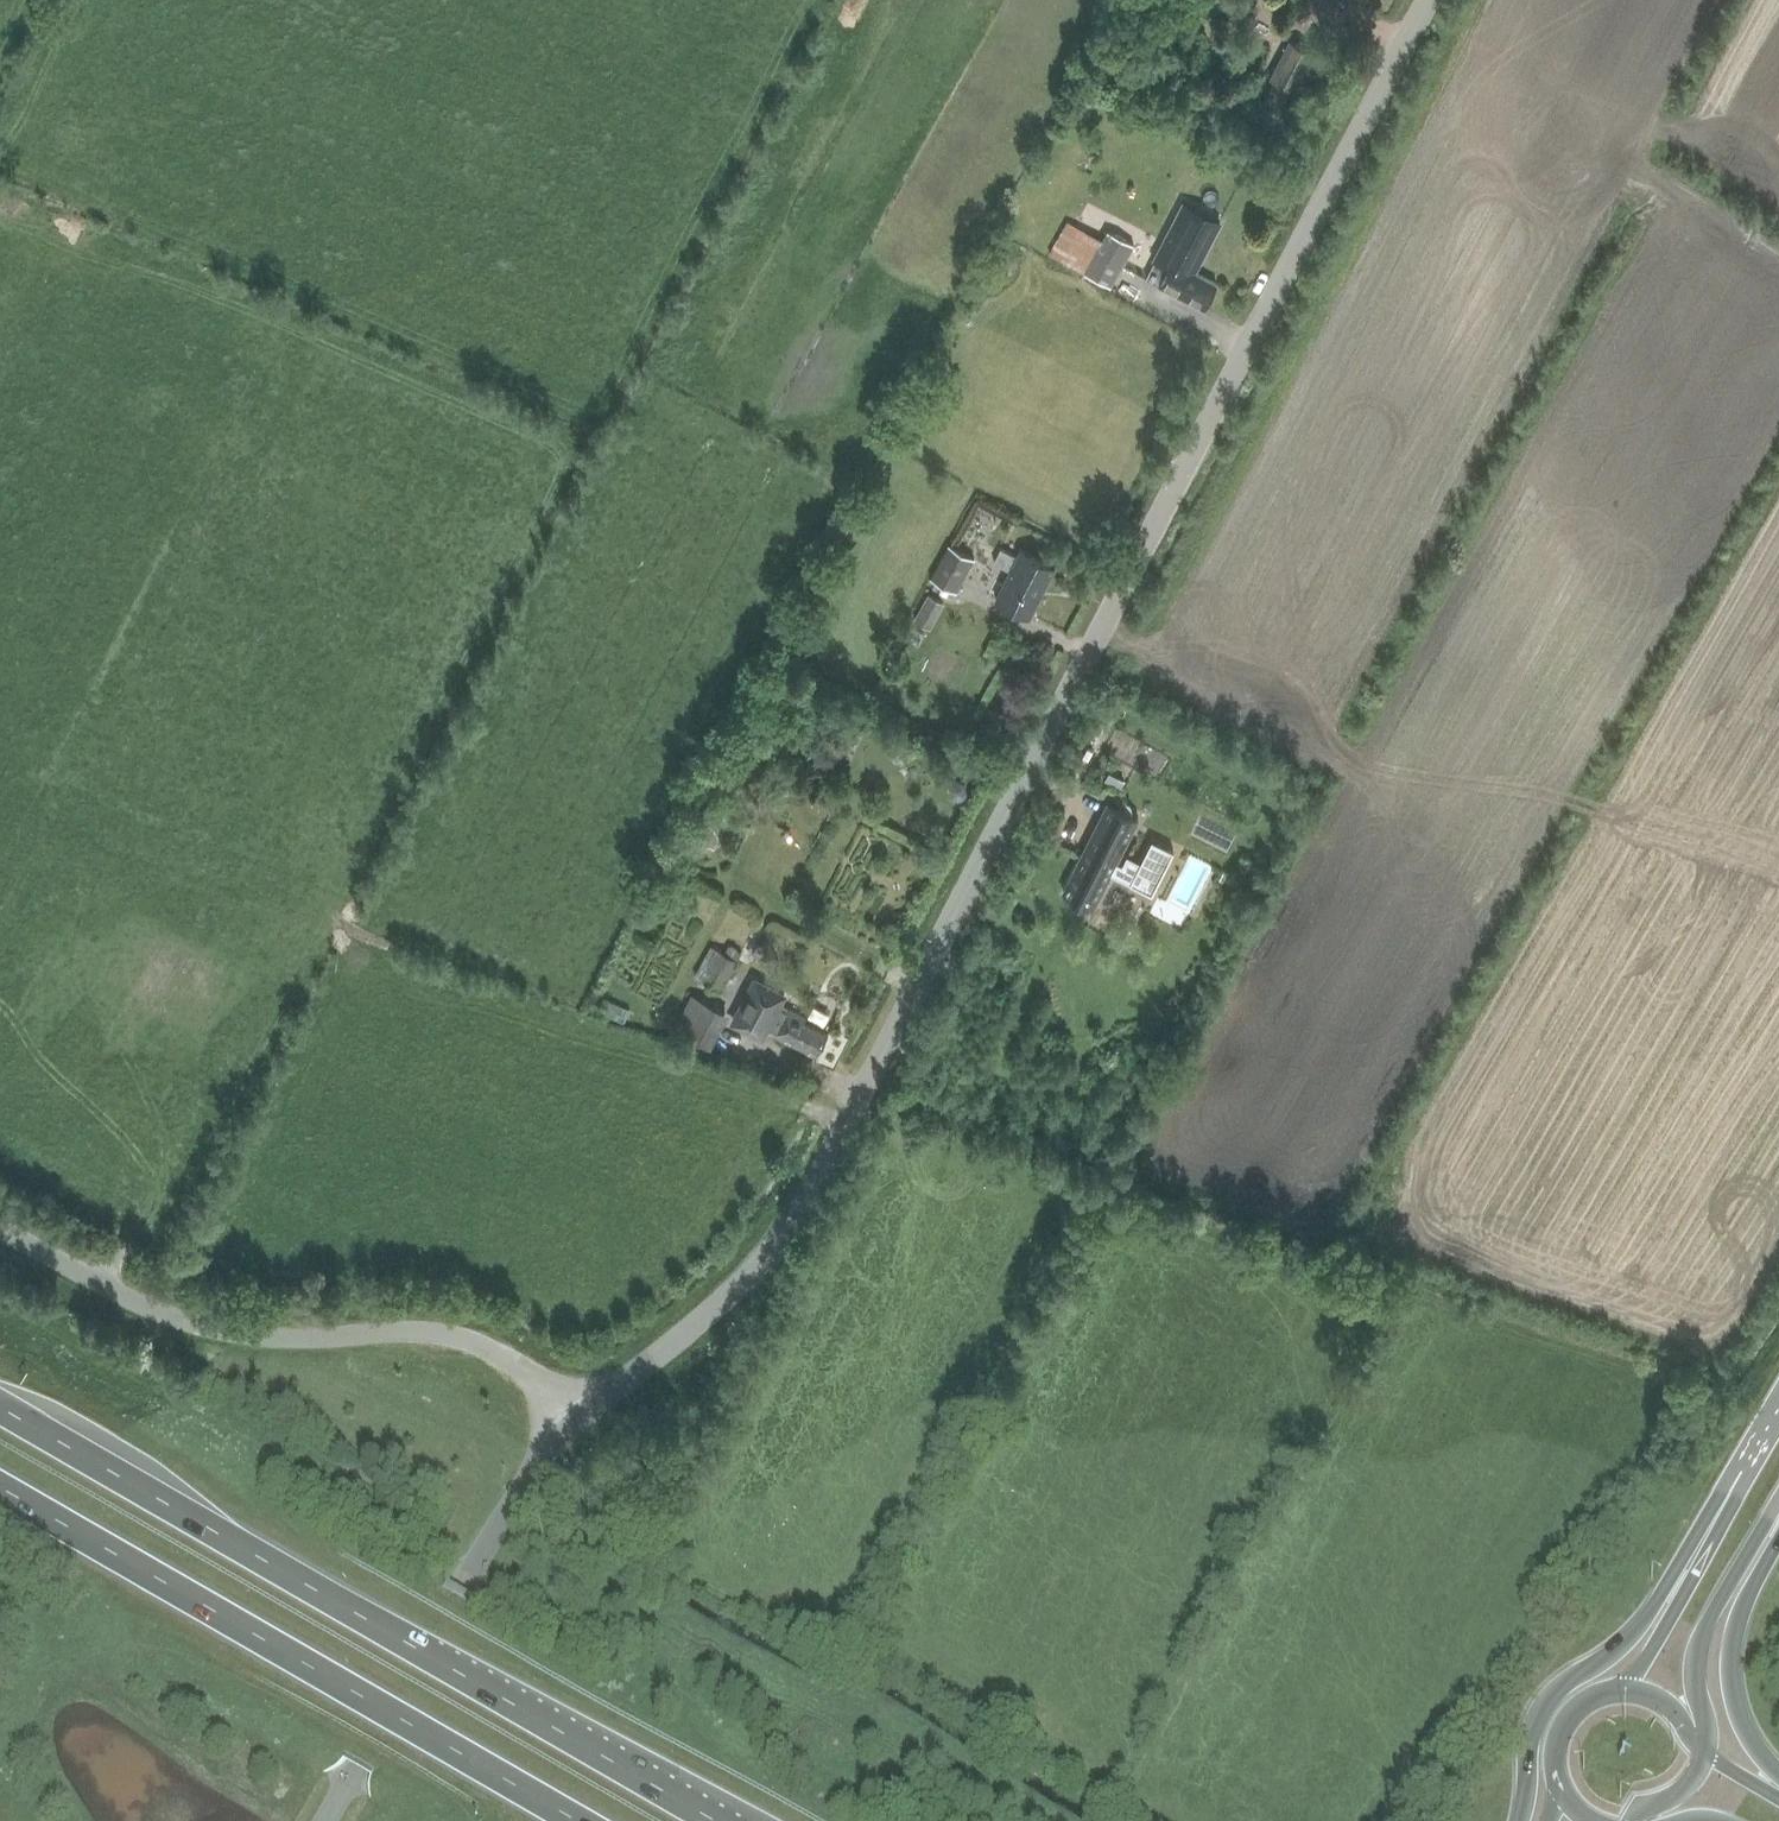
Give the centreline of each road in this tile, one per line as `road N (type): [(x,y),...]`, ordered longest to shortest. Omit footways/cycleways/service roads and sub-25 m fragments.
road 1 (unclassified): [(585,1433),(680,1346),(790,1212),(870,1076),(1430,0)]
road 2 (trunk): [(715,1820),(0,1407)]
road 3 (trunk): [(0,1486),(579,1820)]
road 4 (unclassified): [(585,1433),(521,1364),(478,1341),(422,1333),(263,1340),(166,1321),(0,1231)]
road 5 (unclassified): [(324,1820),(461,1587),(585,1433)]
road 6 (trunk): [(1778,1787),(1743,1721),(1732,1672),(1739,1622),(1777,1543),(1778,1505)]
road 7 (primary): [(1657,1600),(1616,1650),(1567,1680),(1535,1719),(1521,1820)]
road 8 (primary): [(1704,1751),(1695,1654),(1778,1504)]
road 9 (primary): [(1709,1548),(1625,1688)]
road 10 (primary): [(1625,1688),(1589,1698),(1564,1719),(1555,1748),(1564,1794)]
road 11 (primary): [(1778,1424),(1709,1548)]

